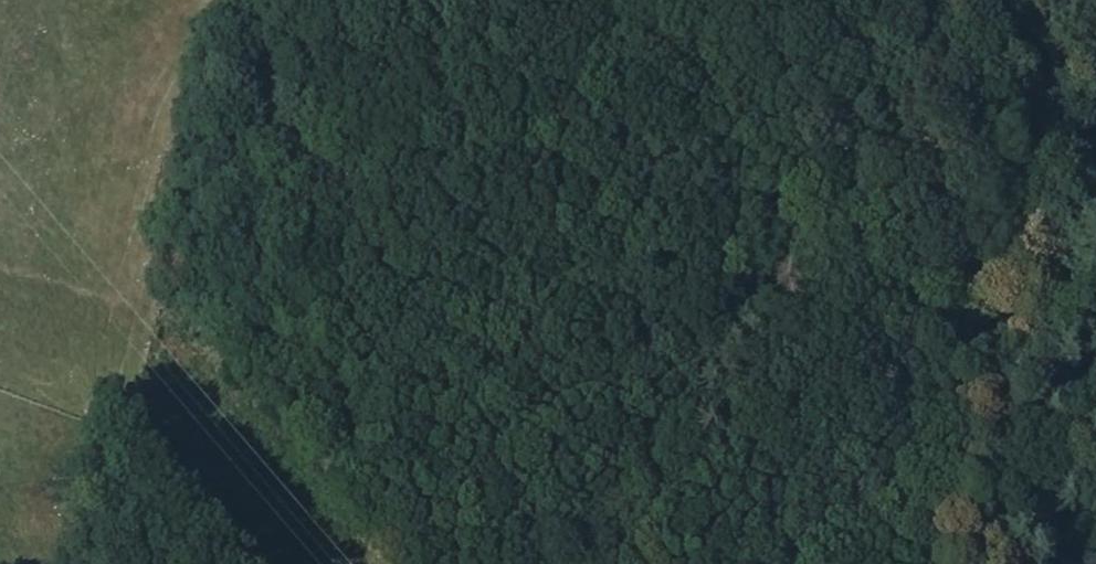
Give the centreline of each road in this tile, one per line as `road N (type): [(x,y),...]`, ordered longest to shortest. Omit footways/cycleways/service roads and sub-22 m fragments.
road 1 (unclassified): [(1029,0),(925,563)]

